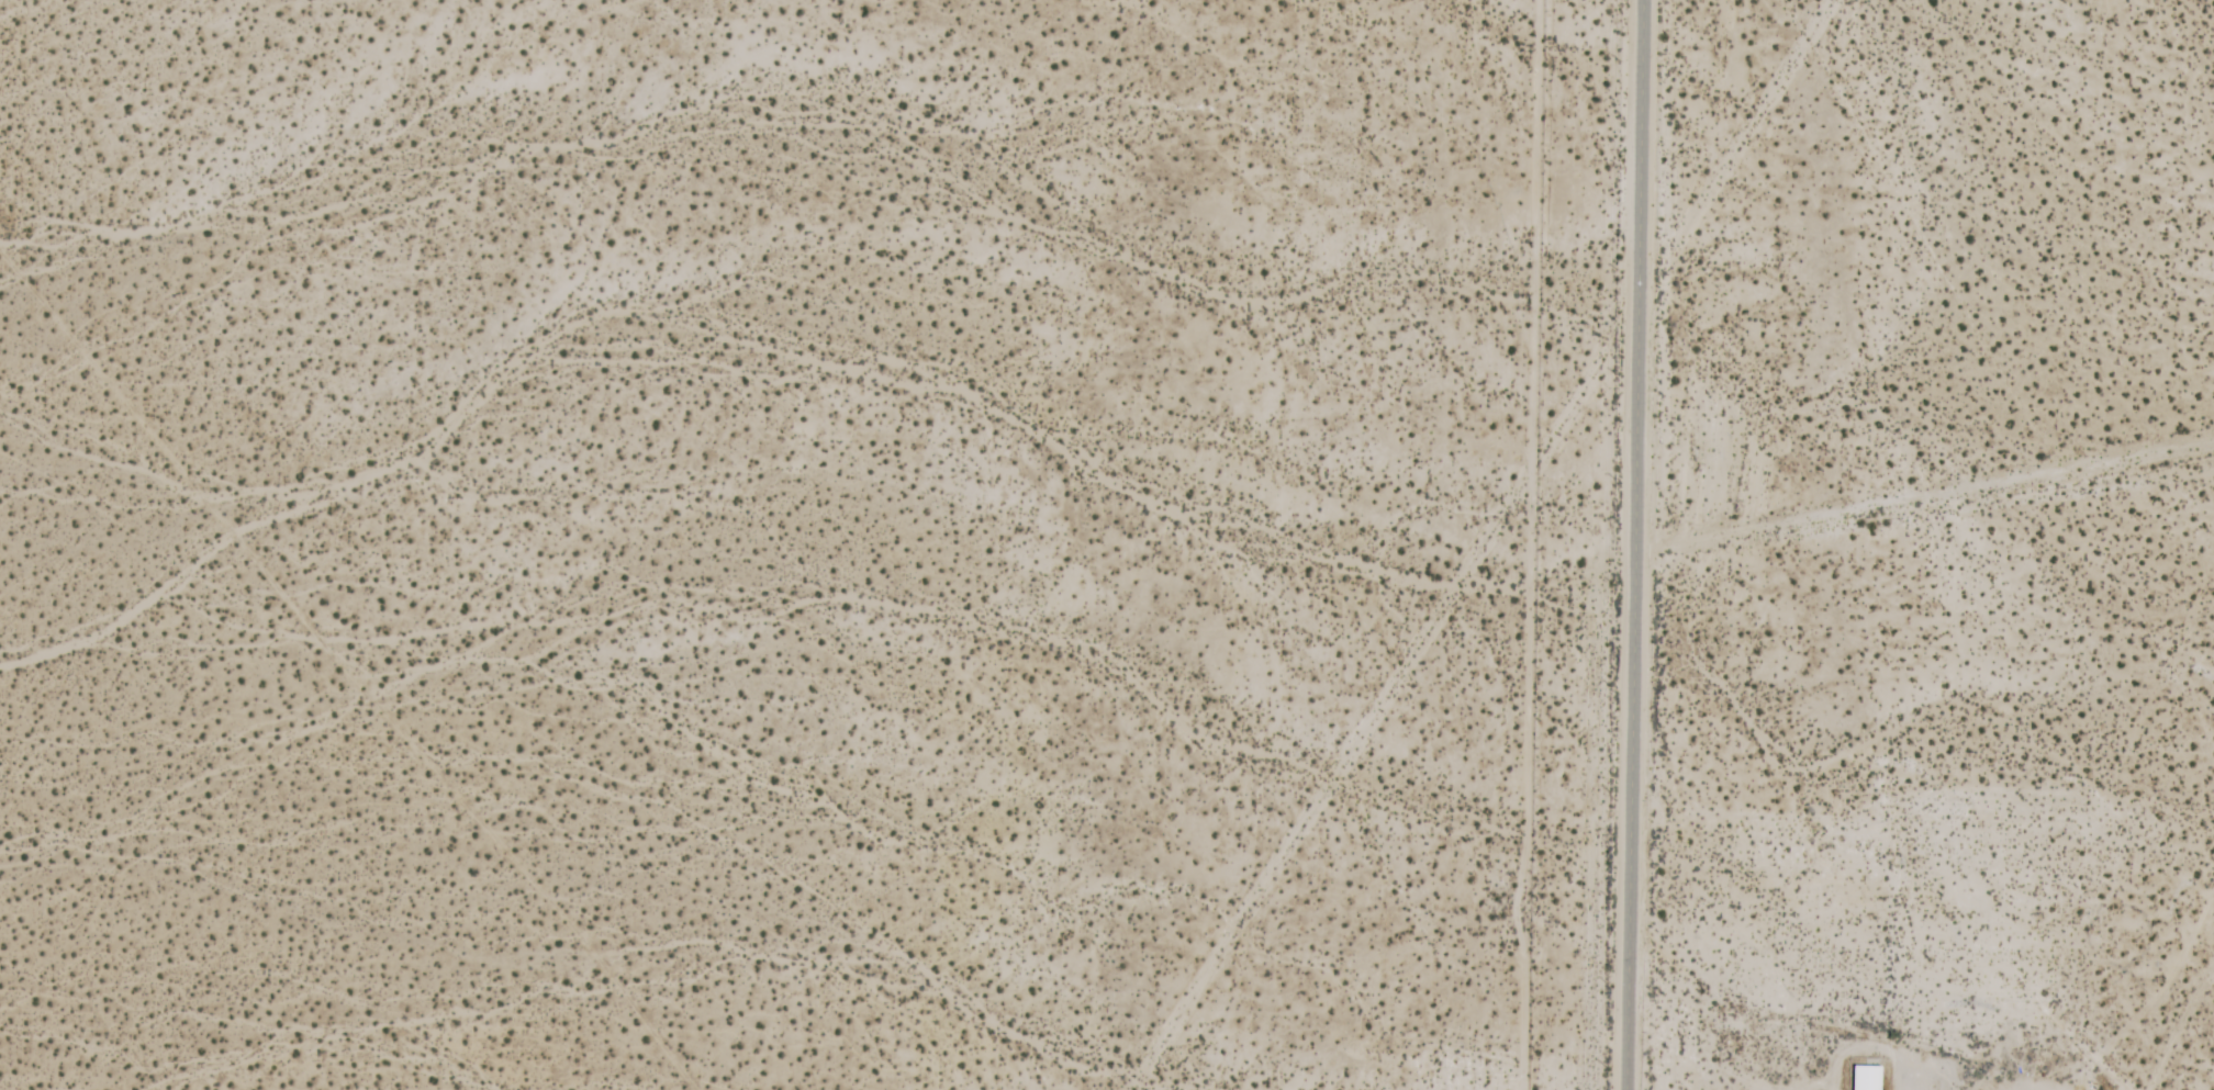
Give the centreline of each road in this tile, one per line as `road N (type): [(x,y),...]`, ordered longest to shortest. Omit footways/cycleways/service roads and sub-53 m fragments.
road 1 (residential): [(1642,0),(1627,1089)]

